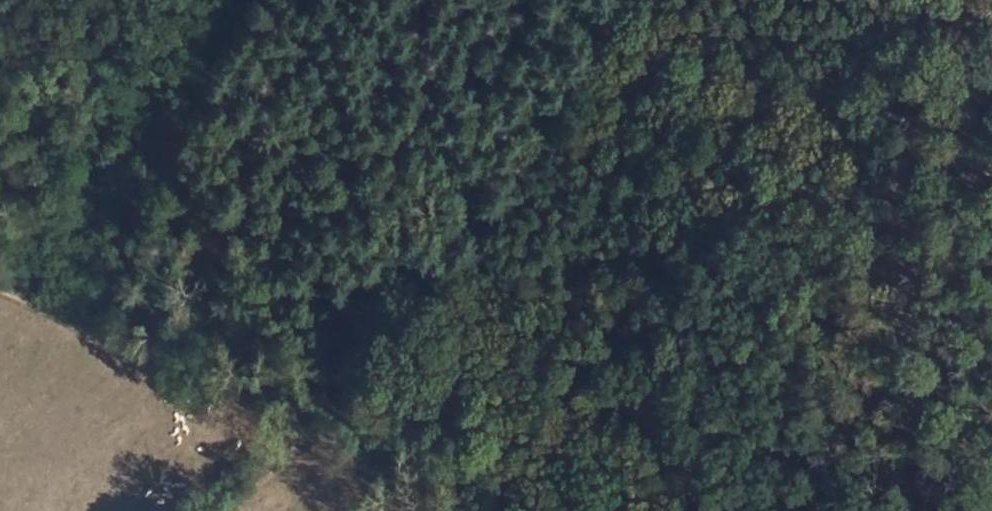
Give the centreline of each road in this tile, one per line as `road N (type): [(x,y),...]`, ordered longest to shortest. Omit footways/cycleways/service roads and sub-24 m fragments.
road 1 (track): [(664,0),(634,65),(574,140),(502,302),(428,343),(331,443)]
road 2 (track): [(331,443),(207,510)]

